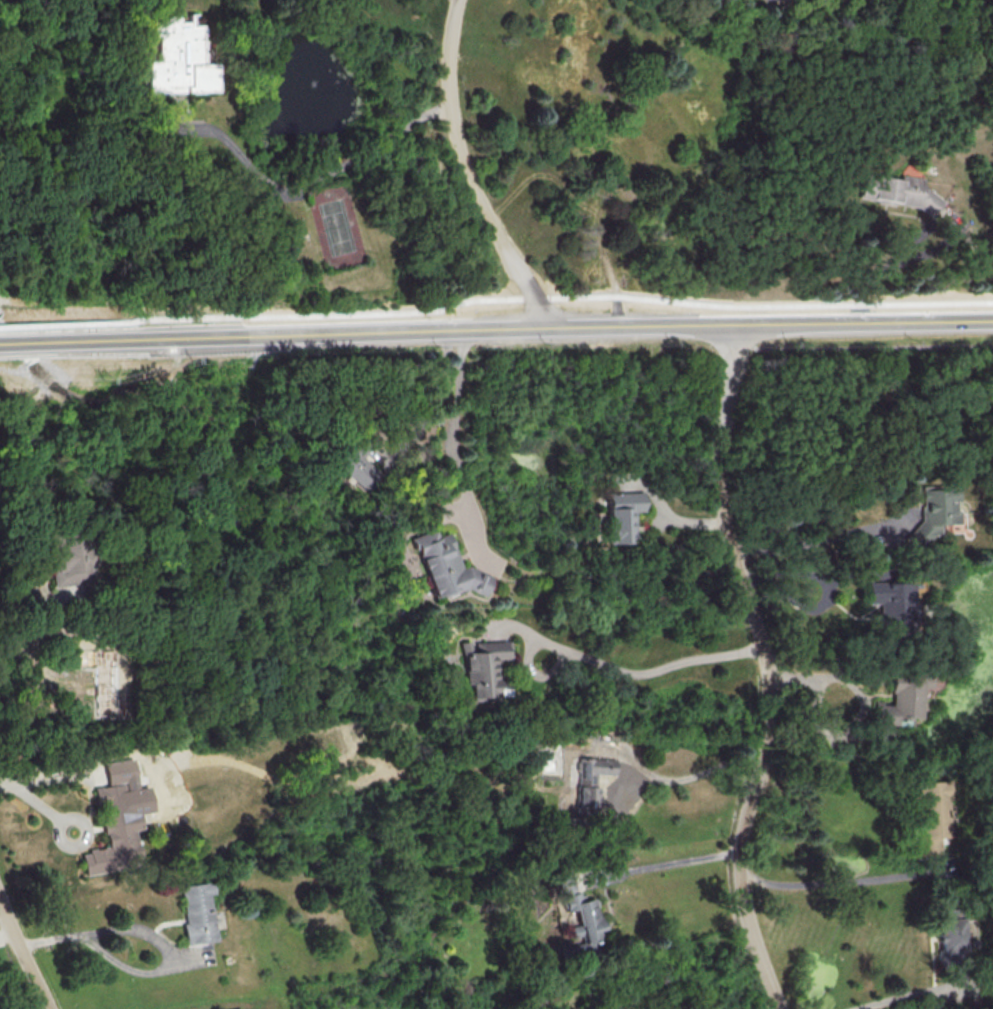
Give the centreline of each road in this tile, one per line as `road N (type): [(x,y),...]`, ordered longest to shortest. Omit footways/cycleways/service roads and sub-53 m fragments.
road 1 (tertiary): [(992,320),(0,344)]
road 2 (residential): [(738,324),(723,513),(770,683),(767,747),(738,864),(752,938),(782,1008)]
road 3 (residential): [(459,0),(449,52),(453,134),(488,219),(554,327)]
road 4 (residential): [(0,900),(52,1008)]

